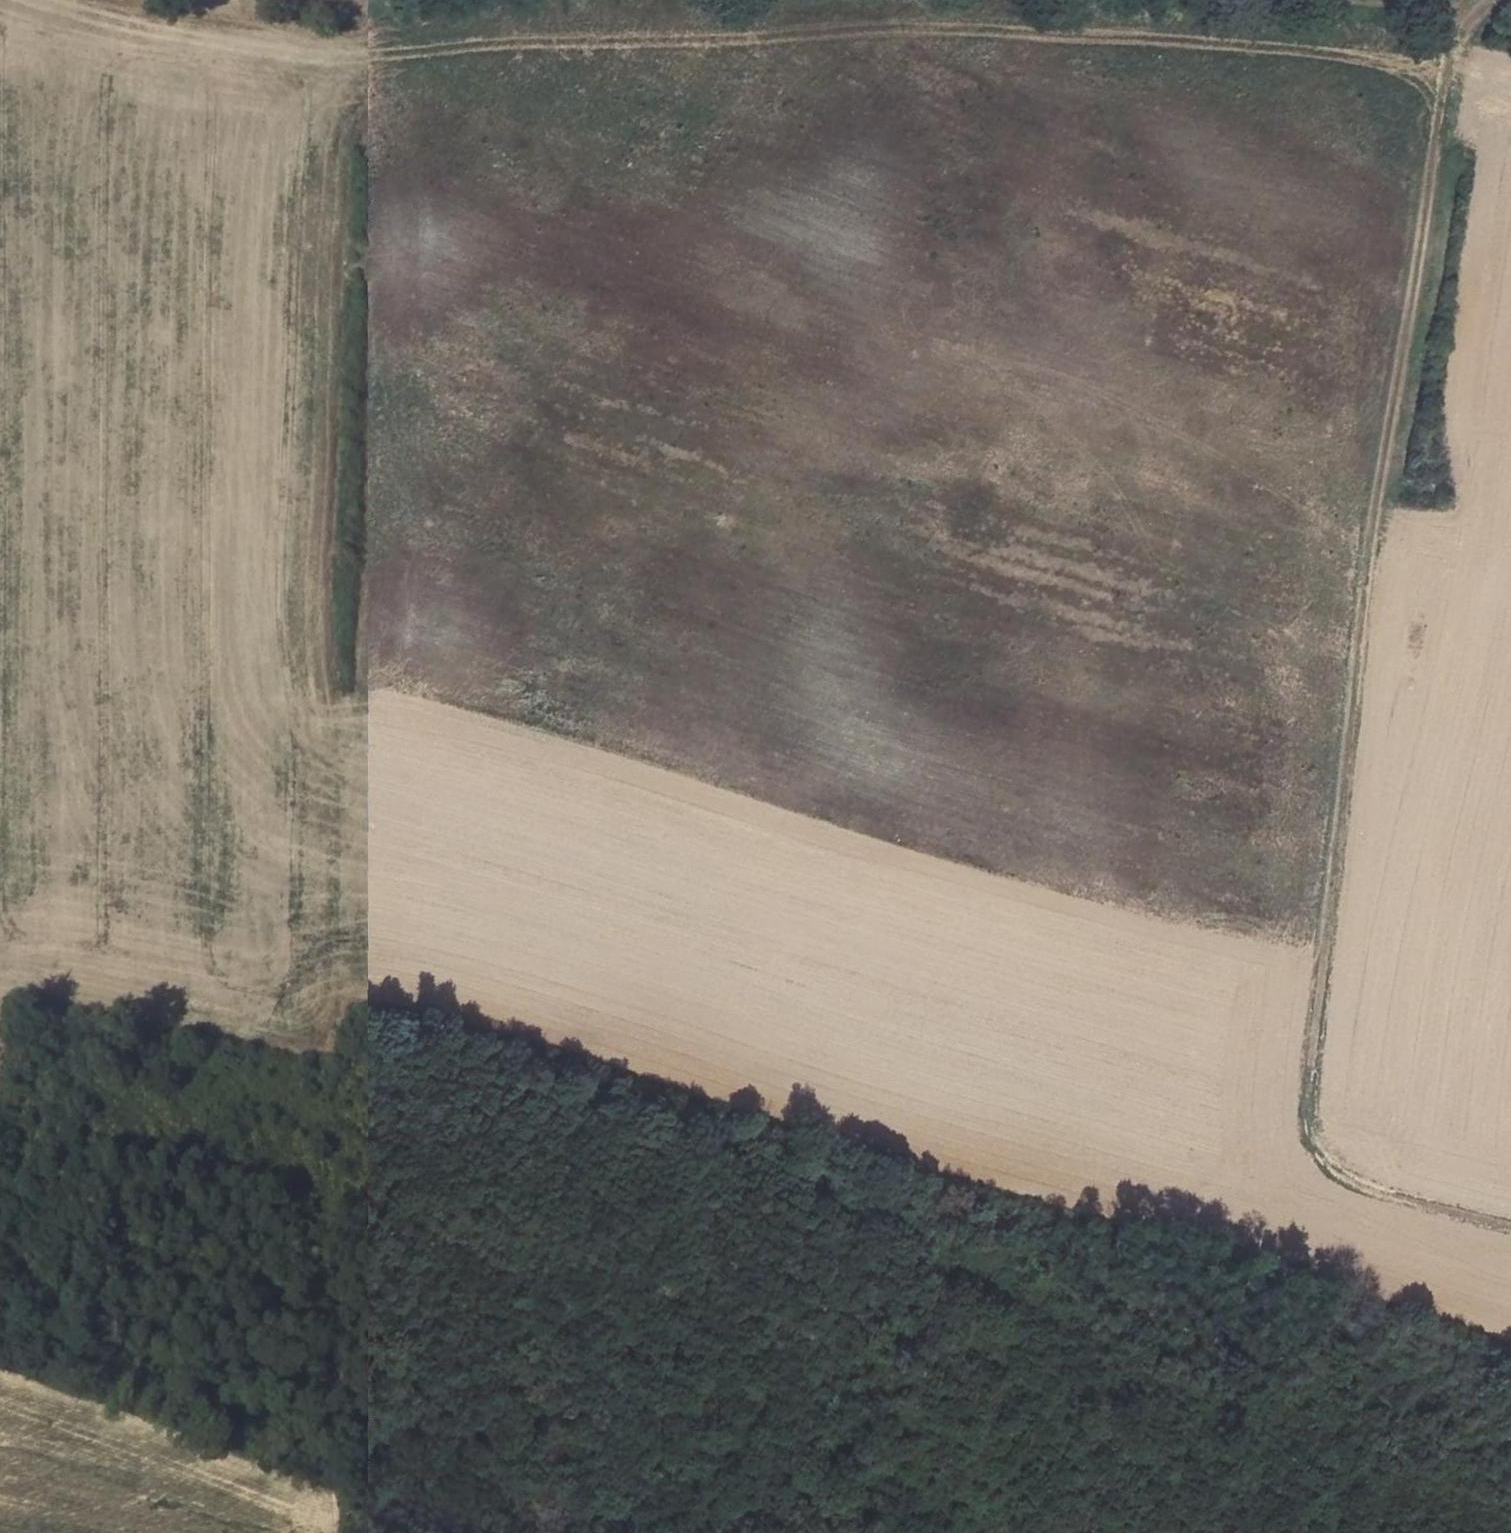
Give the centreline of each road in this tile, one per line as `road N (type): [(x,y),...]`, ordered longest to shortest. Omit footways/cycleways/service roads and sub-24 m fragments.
road 1 (track): [(1510,1219),(1301,1167),(1294,1103),(1458,0)]

